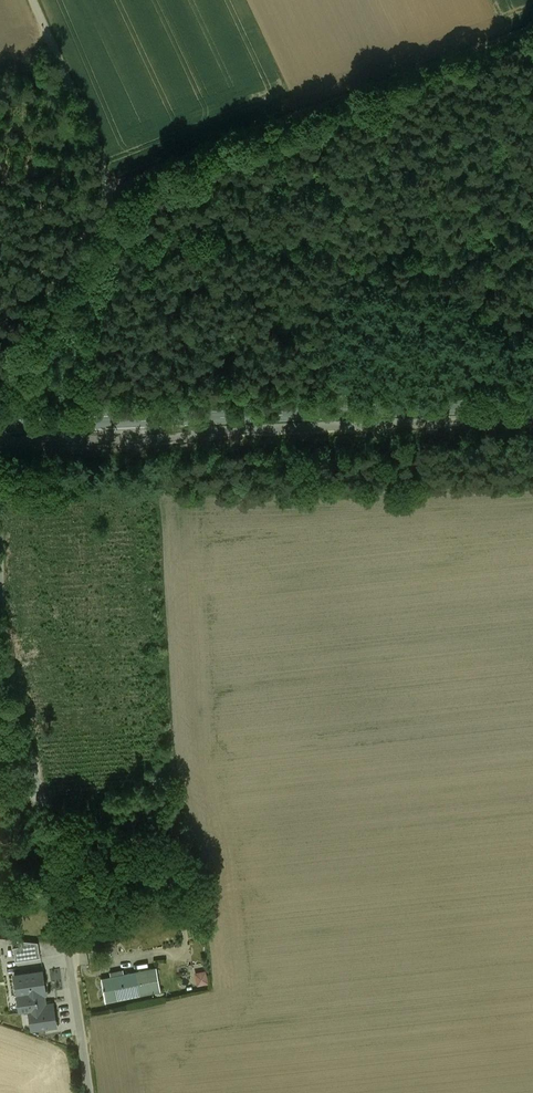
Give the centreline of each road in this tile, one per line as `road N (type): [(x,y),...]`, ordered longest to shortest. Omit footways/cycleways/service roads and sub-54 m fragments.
road 1 (unclassified): [(89,1092),(3,633),(0,551)]
road 2 (tertiary): [(0,428),(532,403)]
road 3 (unclassified): [(112,195),(205,151),(532,29)]
road 4 (unclassified): [(0,416),(58,287),(112,195)]
road 5 (unclassified): [(112,195),(34,0)]

